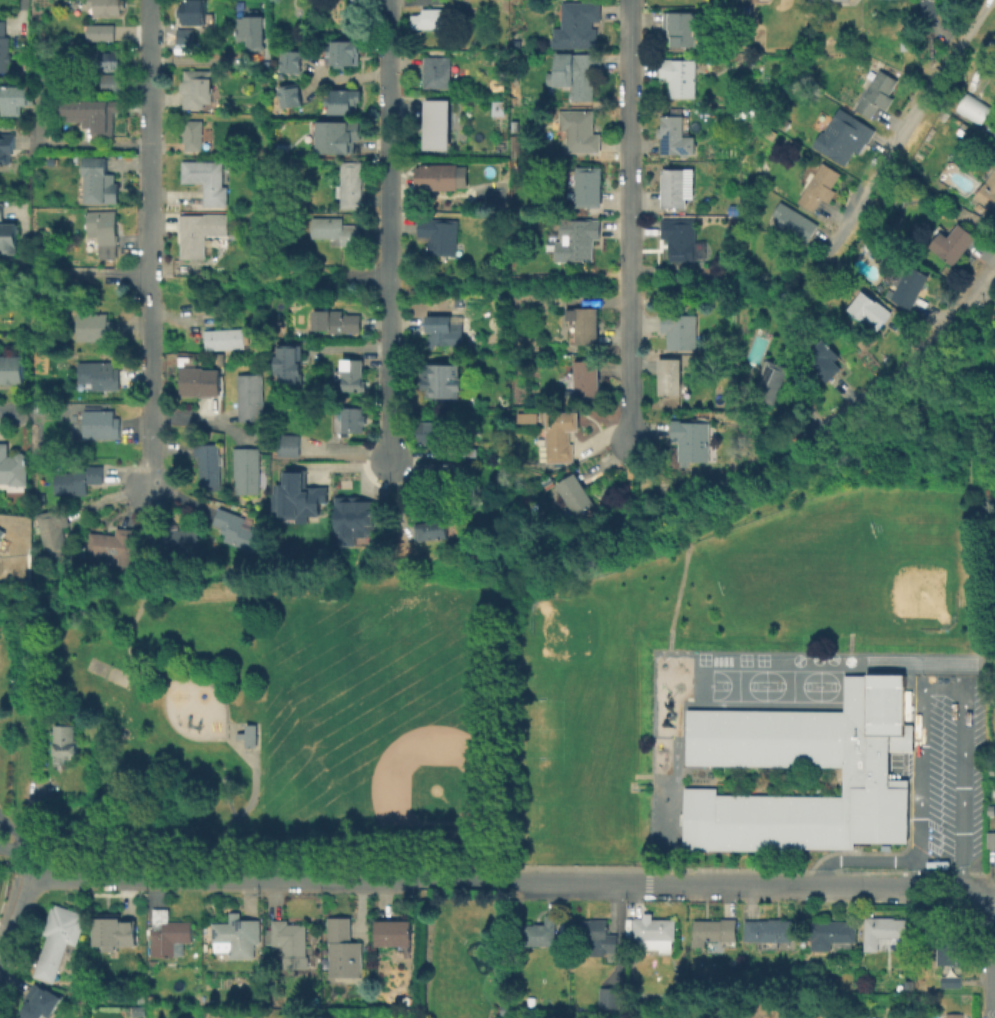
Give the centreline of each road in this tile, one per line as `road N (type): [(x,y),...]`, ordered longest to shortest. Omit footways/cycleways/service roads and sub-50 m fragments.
road 1 (residential): [(994,902),(962,885),(917,883),(32,875)]
road 2 (residential): [(147,0),(150,490)]
road 3 (residential): [(392,0),(392,462)]
road 4 (residential): [(626,0),(633,441)]
road 5 (residential): [(987,0),(828,253)]
road 6 (residential): [(994,280),(927,350),(820,437)]

